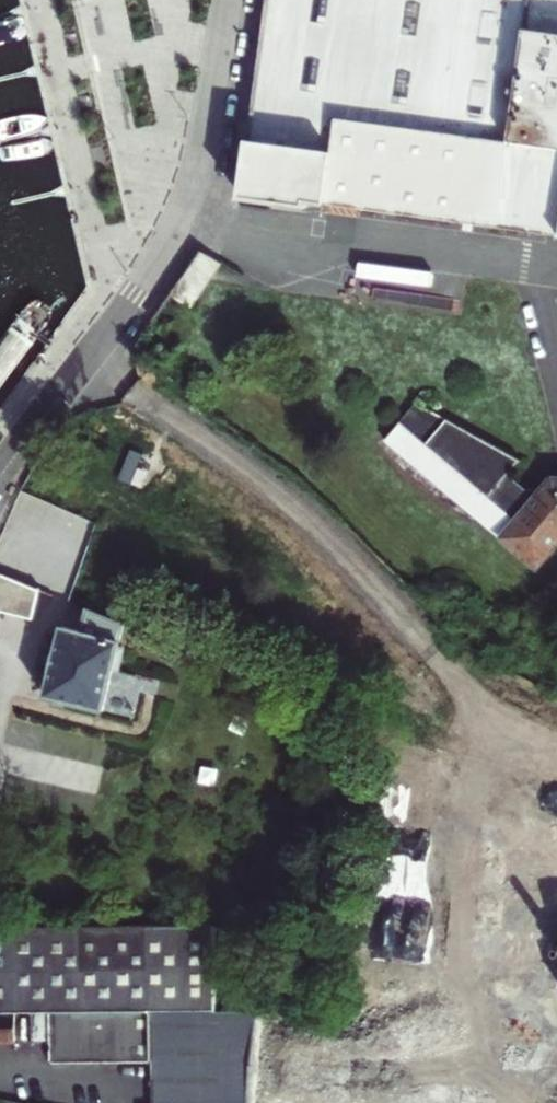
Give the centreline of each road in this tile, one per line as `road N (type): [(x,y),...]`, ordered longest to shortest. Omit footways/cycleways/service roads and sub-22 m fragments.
road 1 (residential): [(234,0),(205,152),(171,244),(0,469)]

